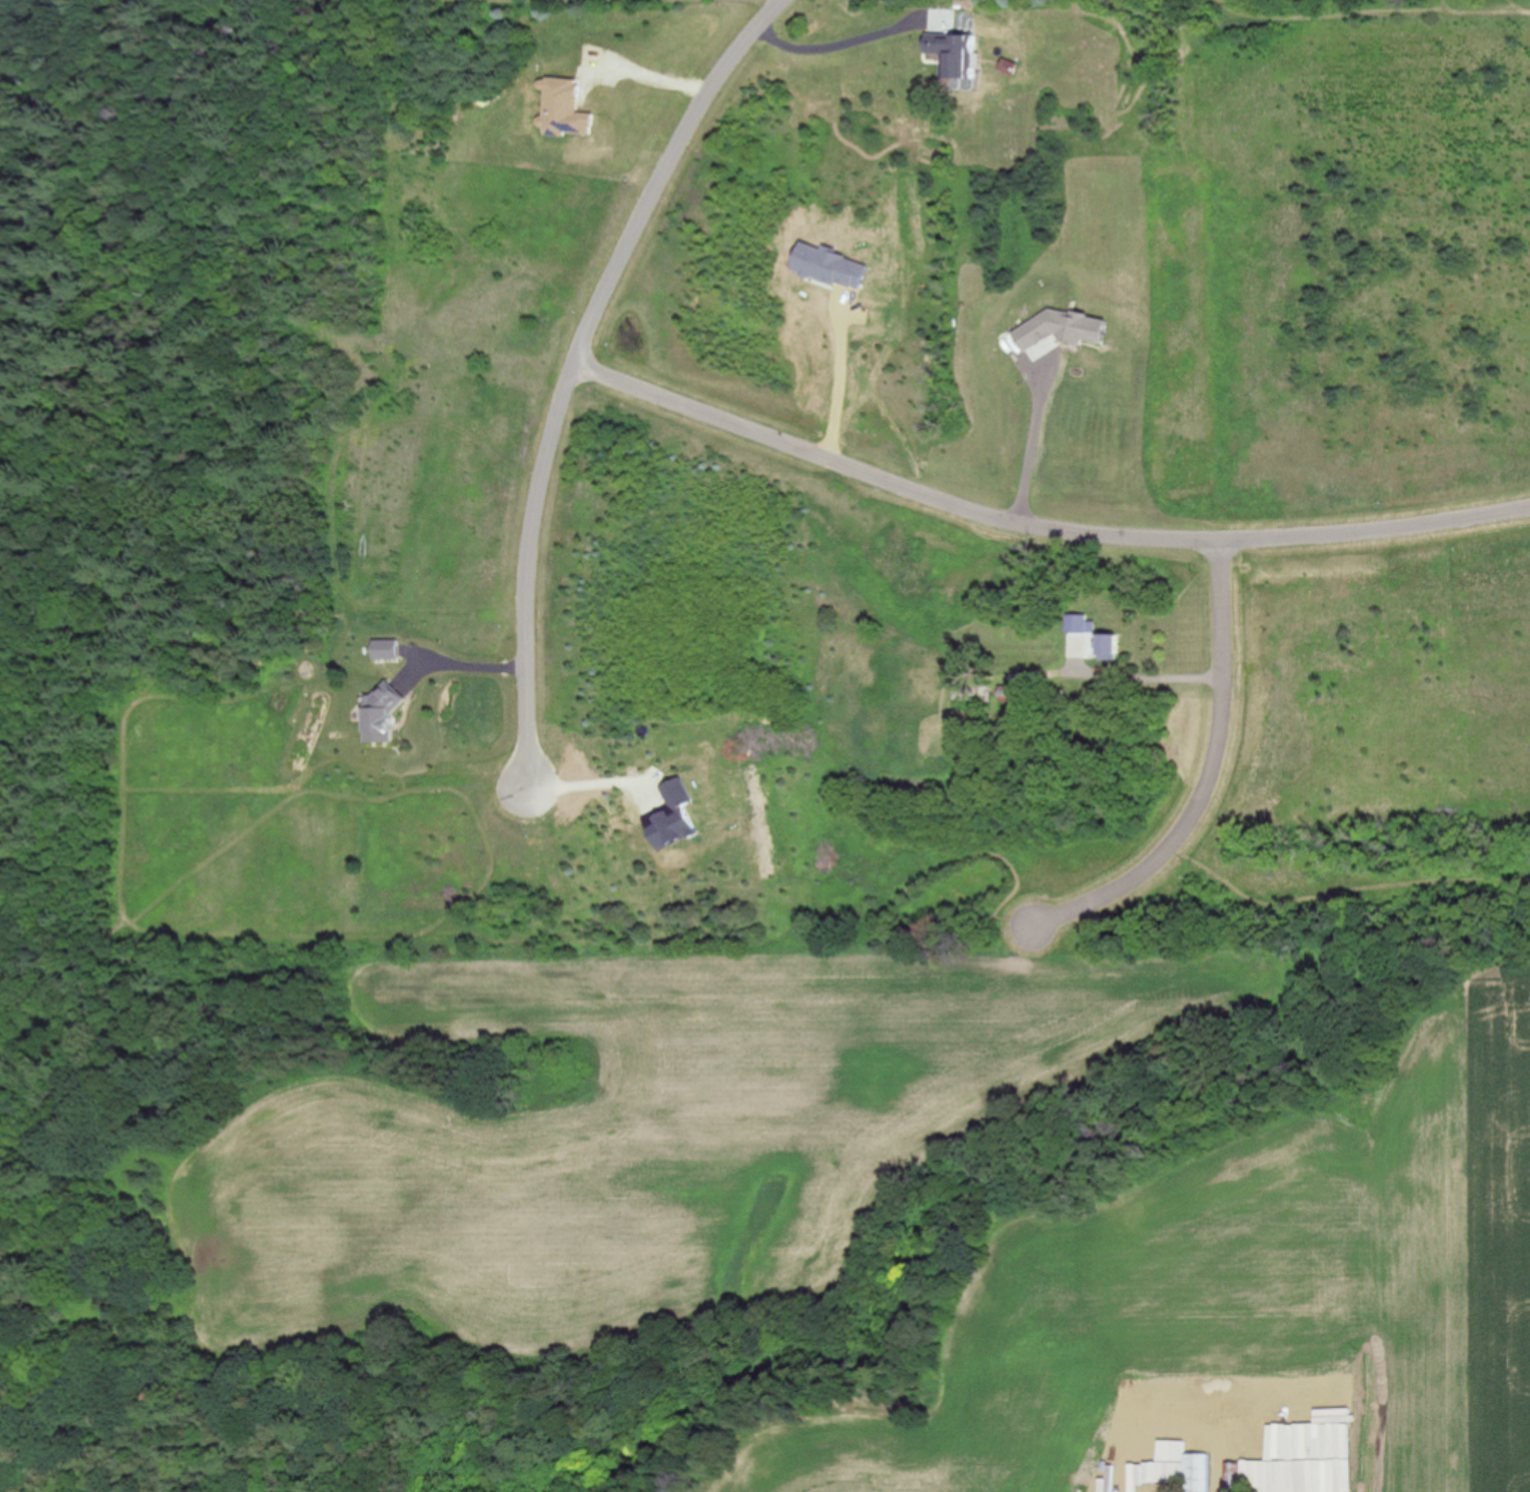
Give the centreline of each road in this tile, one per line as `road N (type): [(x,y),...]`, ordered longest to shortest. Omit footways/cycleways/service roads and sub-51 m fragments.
road 1 (residential): [(1529,502),(1225,542),(1123,537),(885,484),(578,367)]
road 2 (residential): [(789,0),(696,126),(607,302),(563,412),(540,501),(530,597),(528,791)]
road 3 (residential): [(1036,923),(1148,867),(1203,793),(1227,694),(1225,542)]

